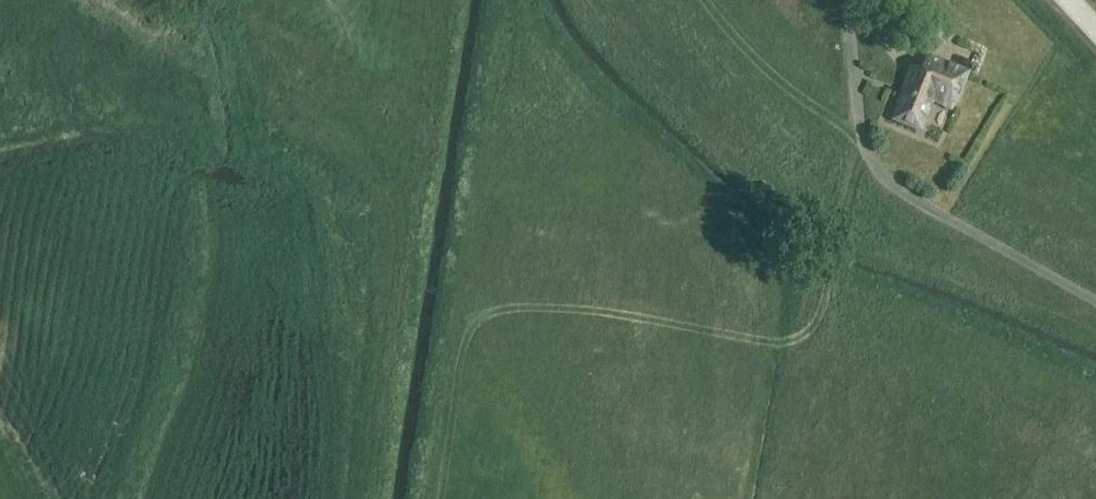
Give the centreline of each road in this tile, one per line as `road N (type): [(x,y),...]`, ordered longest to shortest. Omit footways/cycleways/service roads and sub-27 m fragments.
road 1 (unclassified): [(846,0),(862,132),(877,168),(902,191),(1095,302)]

